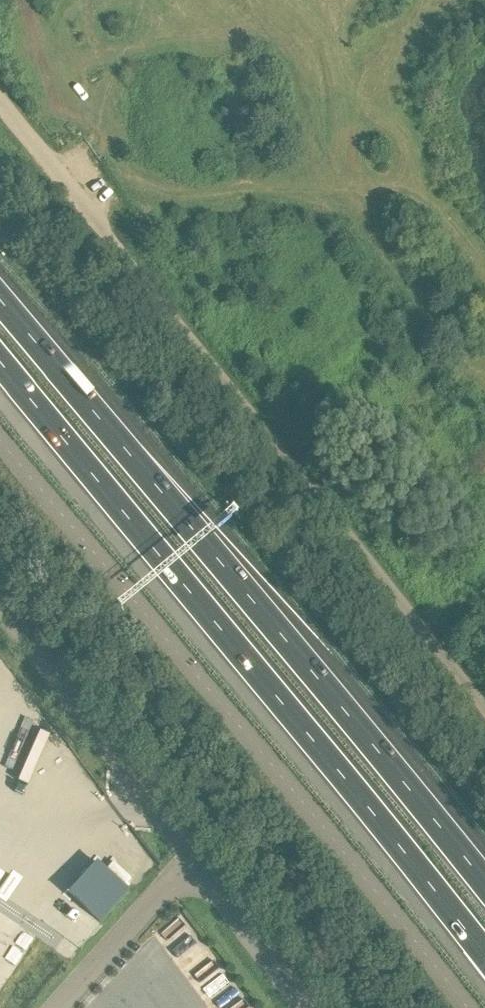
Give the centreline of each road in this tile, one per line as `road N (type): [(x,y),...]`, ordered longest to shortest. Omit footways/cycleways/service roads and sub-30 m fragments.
road 1 (unclassified): [(484,714),(373,560),(0,101)]
road 2 (motorway): [(0,362),(484,956)]
road 3 (motorway): [(484,883),(0,300)]
road 4 (unclassified): [(469,1007),(0,431)]
road 5 (unclassified): [(305,1007),(0,606)]

